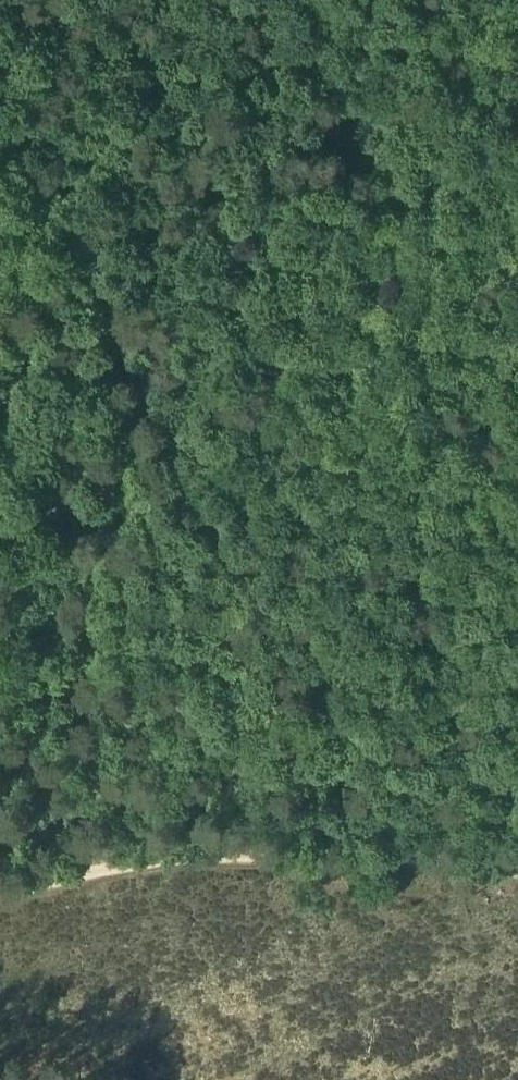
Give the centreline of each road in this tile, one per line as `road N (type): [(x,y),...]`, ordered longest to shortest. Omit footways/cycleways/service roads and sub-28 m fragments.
road 1 (track): [(0,882),(181,839),(459,845),(517,860)]

